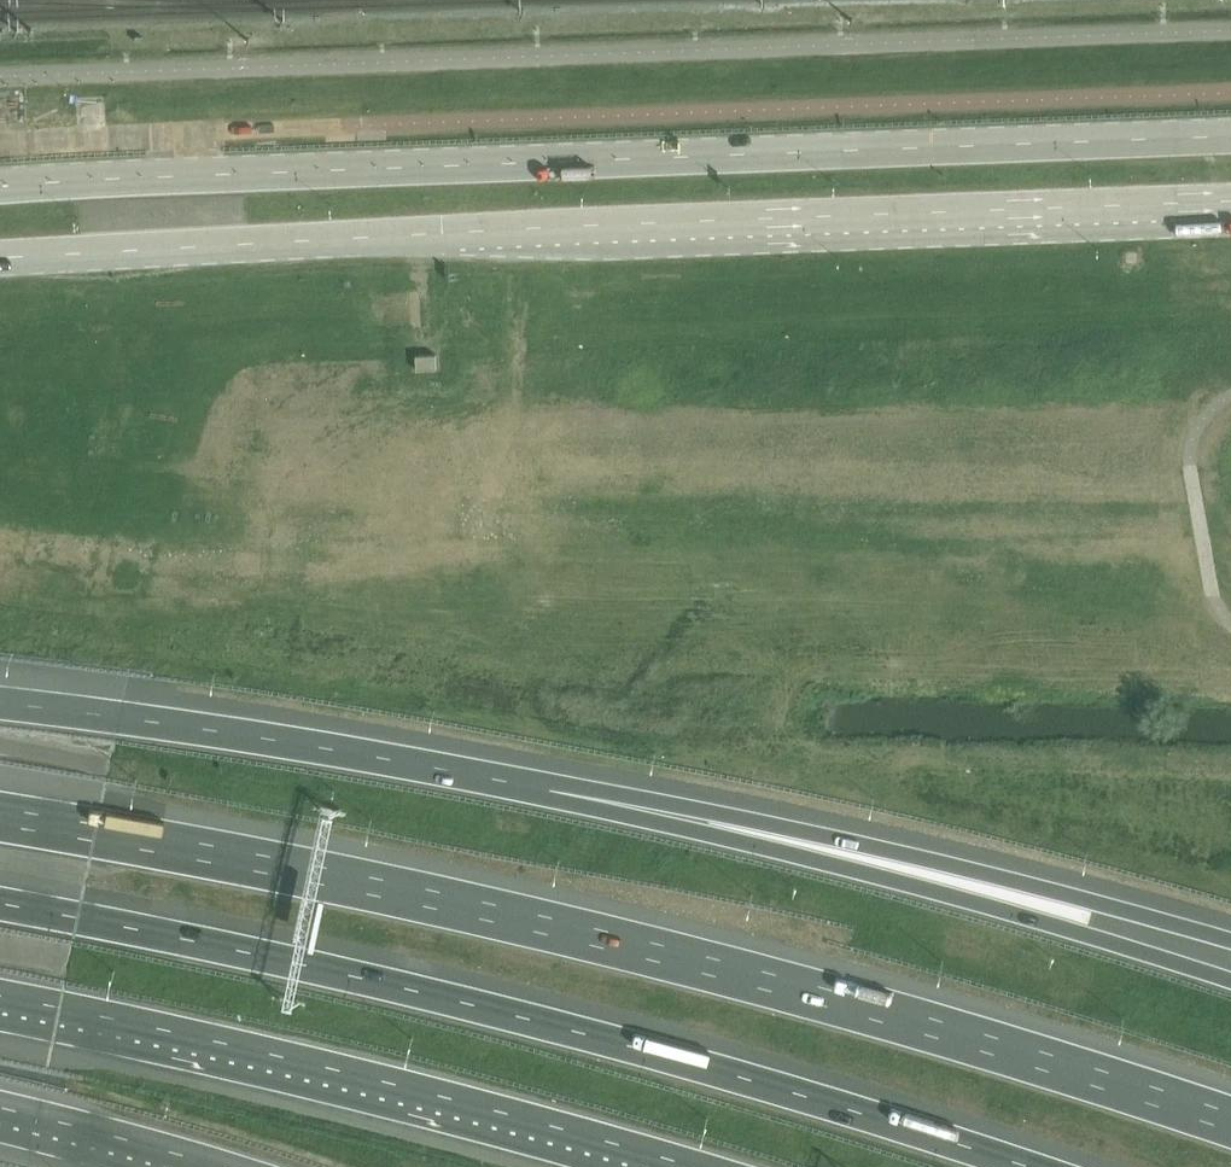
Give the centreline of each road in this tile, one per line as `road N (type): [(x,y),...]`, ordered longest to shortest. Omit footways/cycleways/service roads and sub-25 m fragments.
road 1 (motorway): [(1230,1131),(963,1035),(452,903),(0,813)]
road 2 (secondary): [(0,262),(1230,210)]
road 3 (secondary): [(1230,136),(0,187)]
road 4 (motorway): [(1050,1166),(627,1036),(200,936),(0,902)]
road 5 (motorway): [(1230,980),(549,789)]
road 6 (motorway): [(1230,936),(1106,898),(549,789)]
road 7 (motorway): [(0,1006),(574,1136),(674,1166)]
road 8 (motorway): [(549,789),(0,703)]
road 9 (motorway): [(0,1110),(205,1166)]

